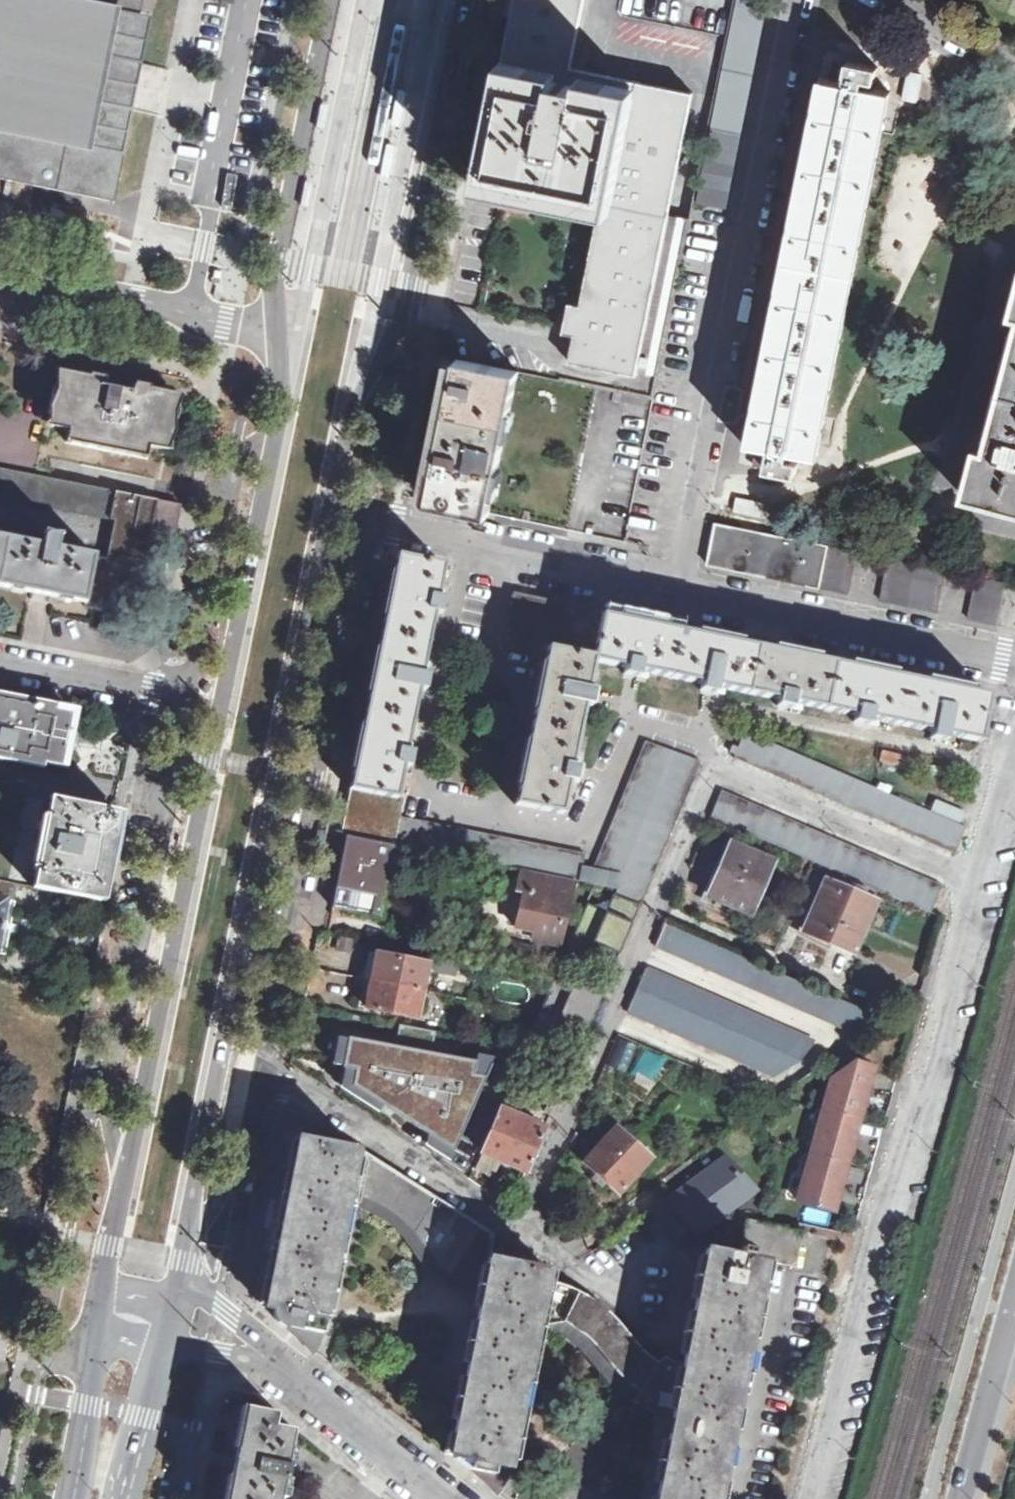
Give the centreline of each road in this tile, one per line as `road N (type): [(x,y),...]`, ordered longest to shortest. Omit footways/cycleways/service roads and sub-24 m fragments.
road 1 (residential): [(524,1228),(715,769),(977,885)]
road 2 (primary): [(275,435),(120,1179)]
road 3 (primary): [(191,1232),(206,1113),(327,518)]
road 4 (residential): [(977,885),(870,1261),(814,1498)]
road 5 (residential): [(798,0),(680,587)]
road 6 (residential): [(257,1080),(361,530)]
road 7 (primary): [(327,518),(349,414),(397,330),(464,0)]
road 8 (residential): [(185,695),(105,1094),(120,1179)]
road 9 (primary): [(329,0),(273,265),(287,344)]
road 10 (residential): [(1014,666),(680,587)]
road 11 (residential): [(680,587),(361,530)]
road 12 (residential): [(257,1080),(294,1089),(524,1228)]
road 13 (unclassified): [(0,268),(287,344)]
road 14 (residential): [(275,435),(231,467),(185,695)]
road 15 (residential): [(954,1498),(1014,1273)]
road 16 (residential): [(445,1498),(264,1358)]
road 17 (unclassified): [(185,695),(0,658)]
road 18 (residential): [(191,1232),(240,1172),(257,1080)]
road 19 (primary): [(98,1338),(70,1498)]
road 20 (primary): [(124,1498),(162,1351)]
road 21 (residential): [(894,0),(1014,70)]

